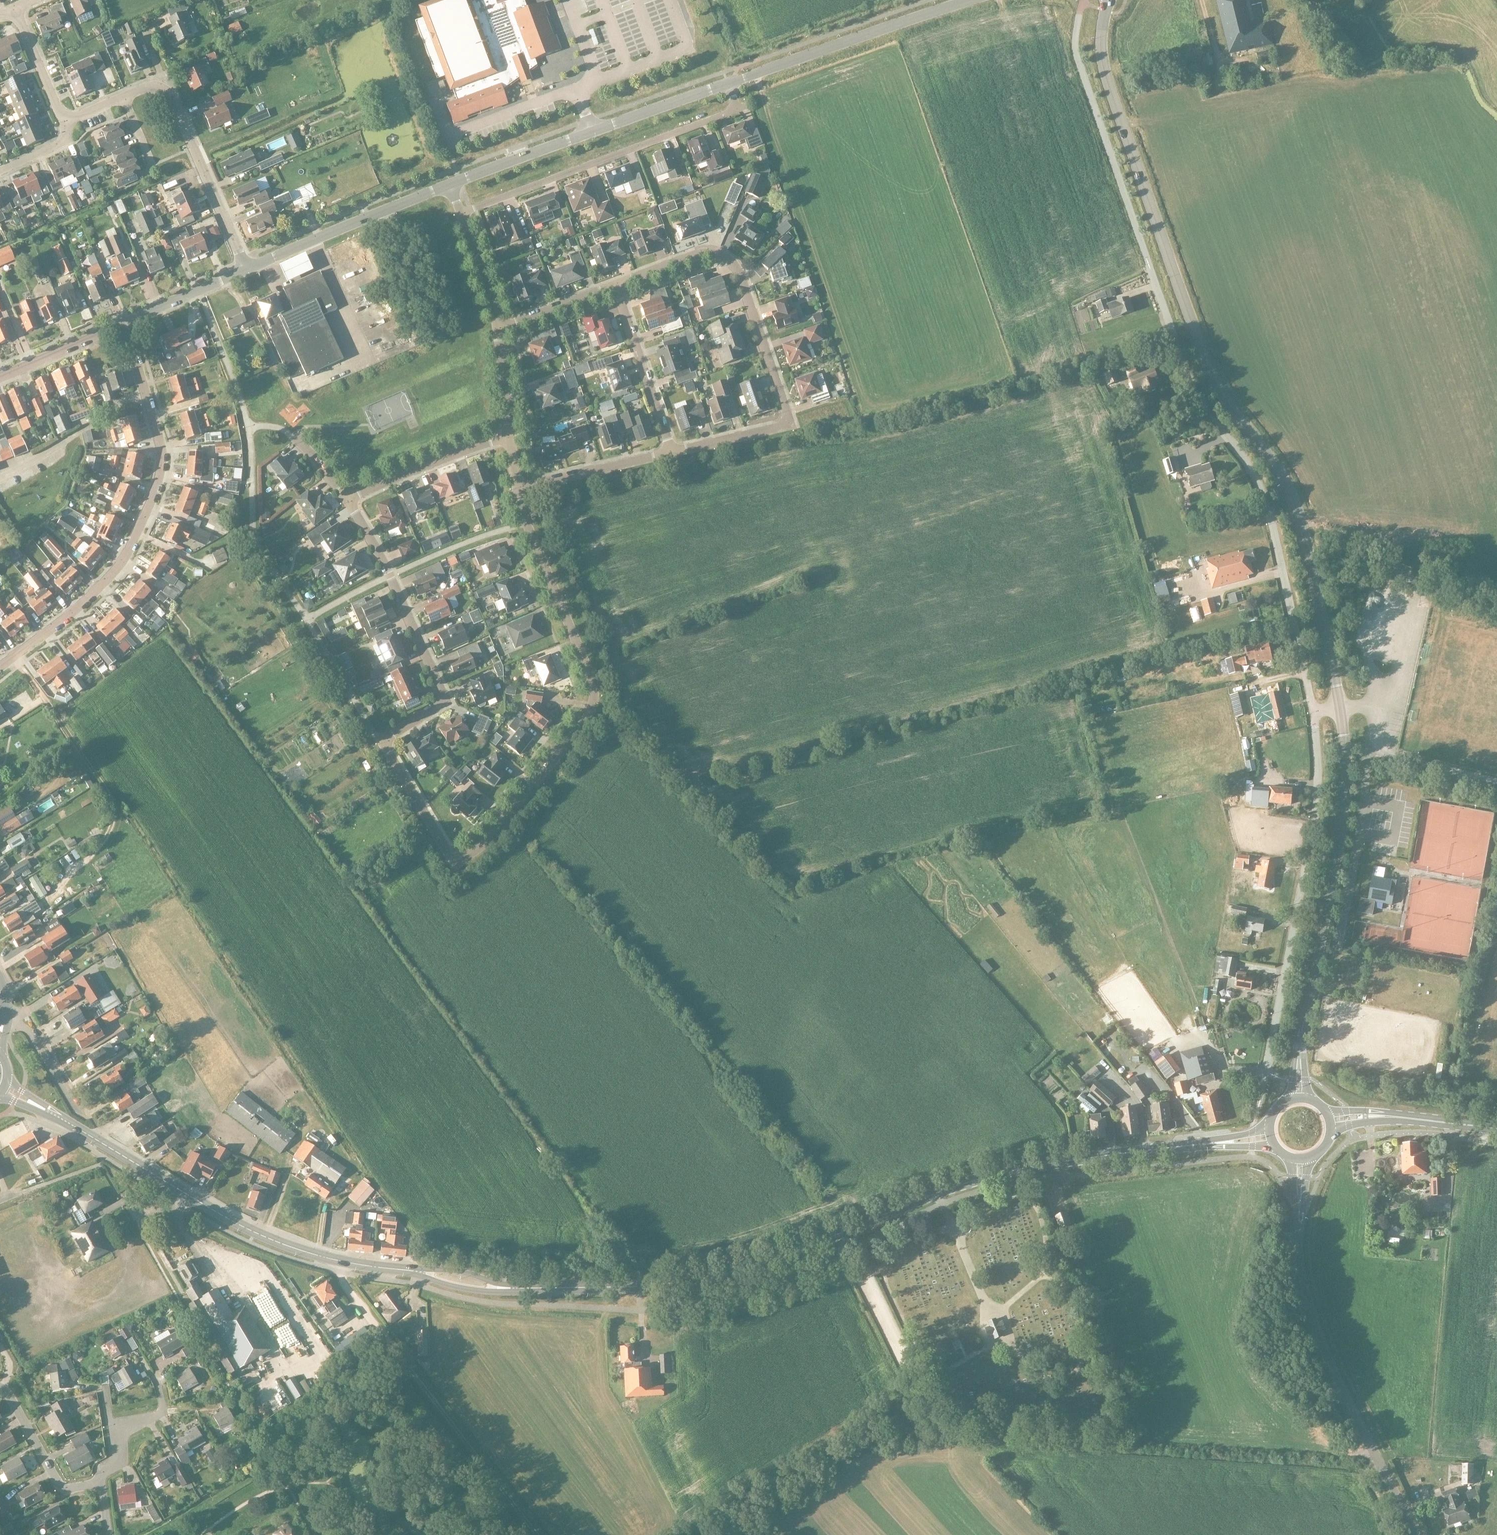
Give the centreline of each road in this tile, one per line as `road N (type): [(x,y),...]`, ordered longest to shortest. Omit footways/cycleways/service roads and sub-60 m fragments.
road 1 (unclassified): [(1339,708),(1294,503),(1213,380),(1108,87),(1100,45),(1109,0)]
road 2 (residential): [(1313,712),(1264,498),(1195,391),(1148,264)]
road 3 (residential): [(454,864),(381,741),(446,701),(347,500)]
road 4 (residential): [(454,864),(502,825),(592,703),(589,675),(516,488)]
road 5 (residential): [(671,452),(790,425),(727,259),(699,254),(614,285)]
road 6 (secondary): [(419,1272),(336,1260),(253,1232),(44,1110)]
road 7 (residential): [(0,666),(115,569),(156,486),(160,447),(123,323)]
road 8 (residential): [(1266,1072),(1315,815),(1313,712)]
road 9 (secondary): [(1199,1145),(1003,1173),(847,1230)]
road 10 (secondary): [(847,1230),(760,1264),(683,1282),(508,1288)]
road 11 (tertiary): [(1414,1534),(1318,1334),(1299,1265),(1298,1213)]
road 12 (track): [(344,1262),(341,1279),(352,1296),(538,1534)]
road 13 (unclassified): [(1300,1041),(1342,815),(1339,708)]
road 14 (tertiary): [(449,185),(728,84)]
road 15 (residential): [(460,213),(737,110)]
road 16 (tertiary): [(728,84),(970,0)]
road 17 (track): [(13,656),(110,801),(111,824),(87,857)]
road 18 (tertiary): [(246,269),(449,185)]
road 19 (unclassified): [(159,89),(172,101),(237,250)]
road 20 (residential): [(671,452),(614,285)]
road 21 (residential): [(347,500),(509,436)]
road 22 (residential): [(516,488),(671,452)]
road 23 (residential): [(100,1482),(60,1487),(0,1388)]
road 24 (unclassified): [(847,1230),(911,1366)]
road 25 (tertiary): [(123,323),(246,269)]
road 26 (tertiary): [(0,377),(123,323)]
road 27 (residential): [(87,1114),(74,1110),(28,1032),(4,1018)]
road 28 (unclassified): [(63,122),(14,8)]
road 29 (residential): [(497,329),(460,213)]

